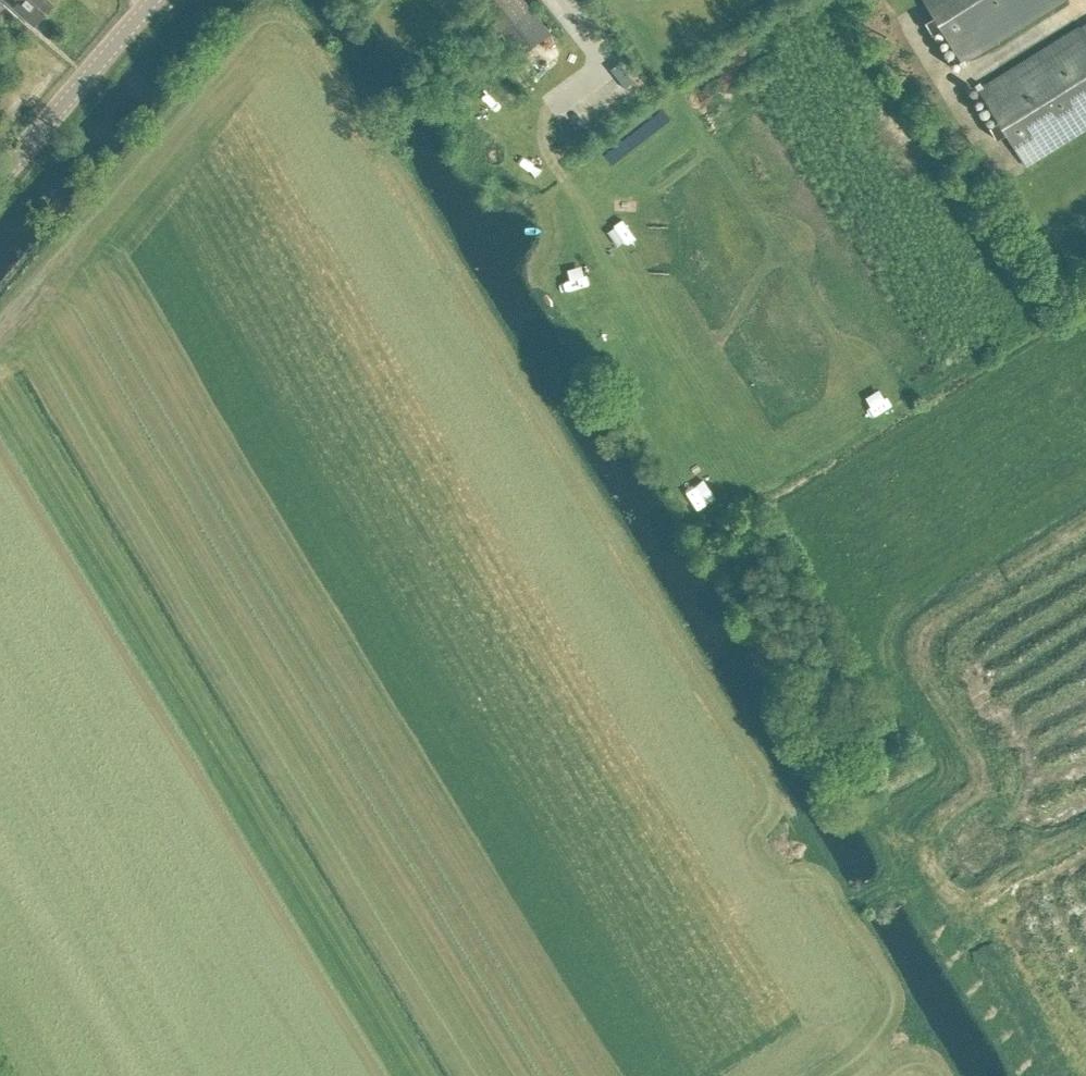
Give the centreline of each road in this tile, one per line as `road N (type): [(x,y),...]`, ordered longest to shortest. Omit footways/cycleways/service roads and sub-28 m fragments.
road 1 (tertiary): [(0,180),(155,0)]

